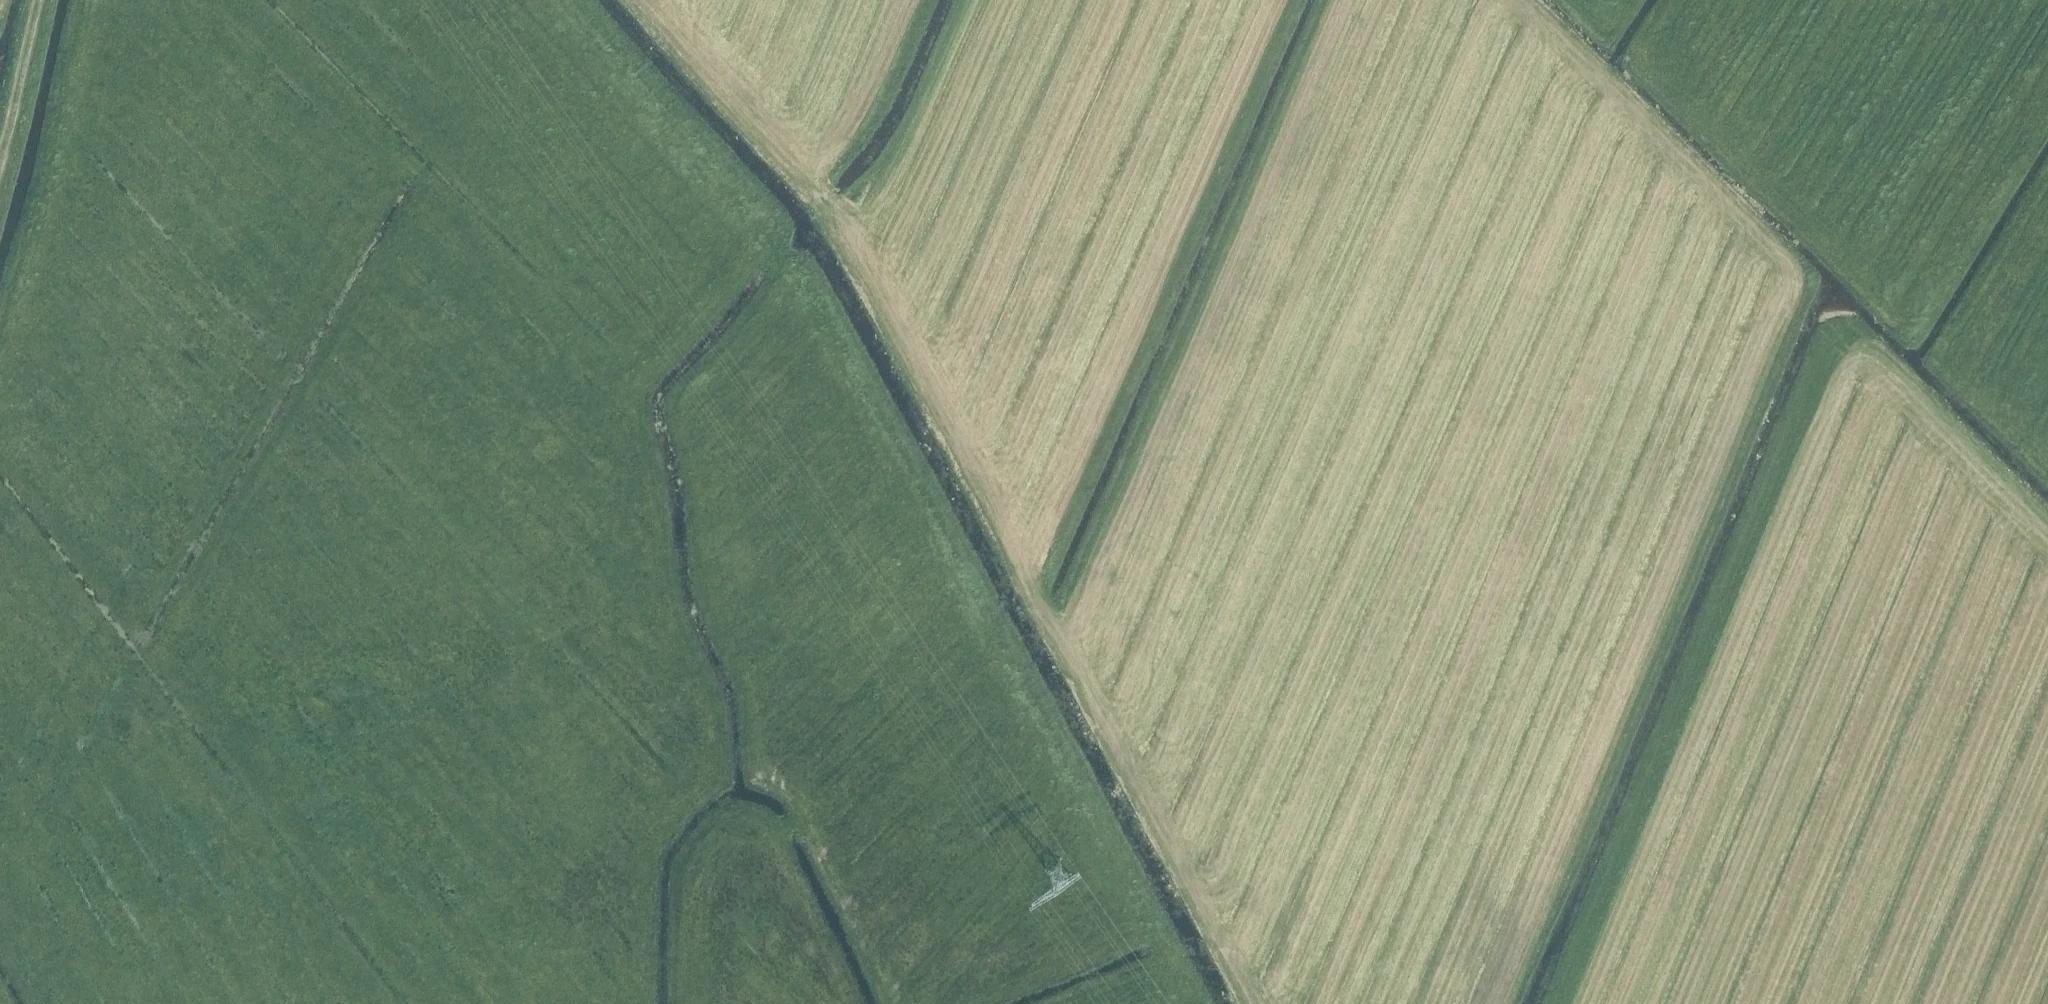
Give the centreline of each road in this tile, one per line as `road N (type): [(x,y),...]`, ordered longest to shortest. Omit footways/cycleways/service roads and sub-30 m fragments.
road 1 (track): [(0,176),(40,0)]

